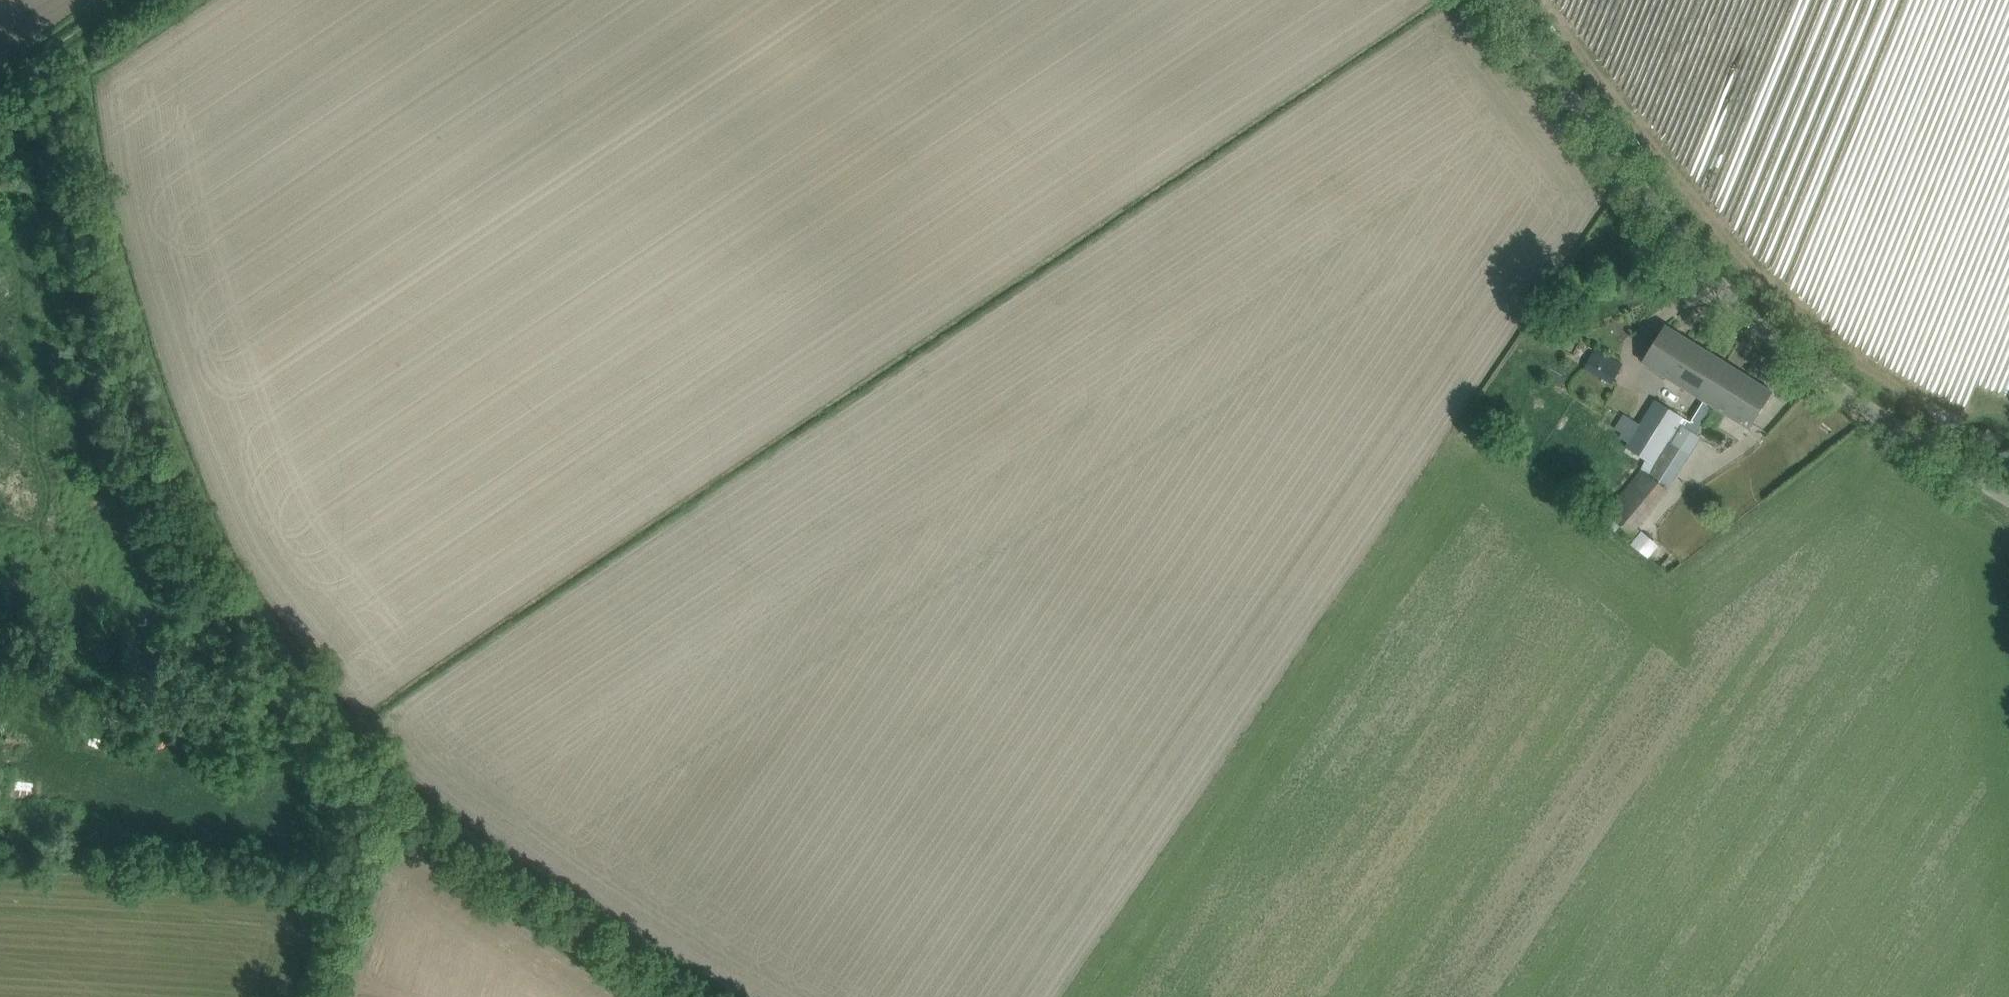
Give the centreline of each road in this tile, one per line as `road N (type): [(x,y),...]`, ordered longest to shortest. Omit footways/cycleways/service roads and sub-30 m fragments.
road 1 (unclassified): [(2008,493),(1827,383),(1679,241),(1499,0)]

